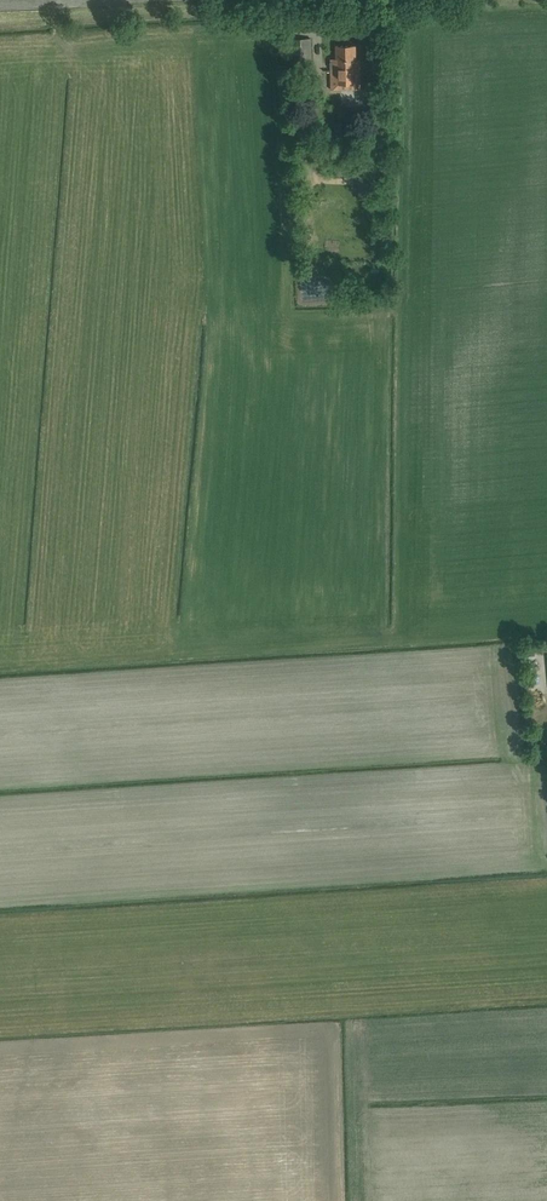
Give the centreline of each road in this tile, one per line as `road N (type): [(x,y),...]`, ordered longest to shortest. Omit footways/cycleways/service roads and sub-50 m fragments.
road 1 (track): [(0,20),(272,0)]

